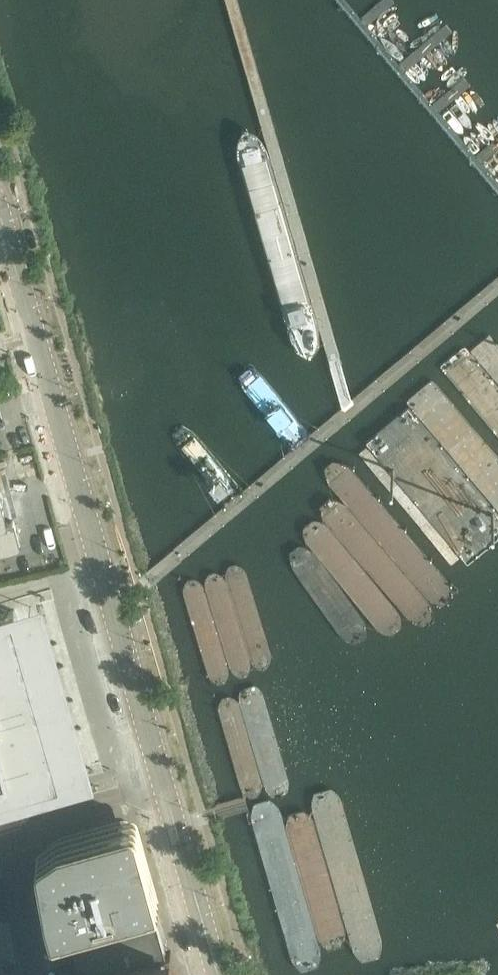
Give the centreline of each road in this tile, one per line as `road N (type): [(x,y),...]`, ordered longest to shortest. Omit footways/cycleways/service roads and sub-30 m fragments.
road 1 (unclassified): [(163,783),(0,215)]
road 2 (unclassified): [(33,974),(15,833),(31,821),(163,783)]
road 3 (unclassified): [(218,974),(163,783)]

